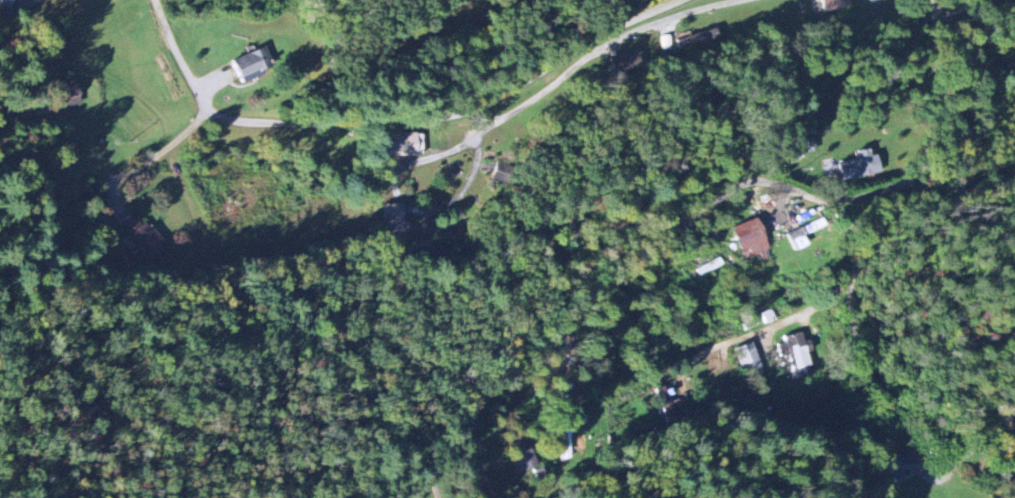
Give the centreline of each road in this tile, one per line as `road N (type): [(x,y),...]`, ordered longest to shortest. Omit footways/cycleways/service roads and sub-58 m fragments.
road 1 (residential): [(408,497),(566,321),(653,241),(765,176),(815,195),(863,196),(938,153),(953,127),(956,73),(935,0)]
road 2 (residential): [(687,0),(472,110),(425,121),(229,119),(189,144),(110,171),(65,175)]
road 3 (residential): [(911,174),(907,211),(864,273),(825,301),(754,331)]
road 4 (residential): [(566,321),(567,465),(565,484),(549,497)]
road 5 (residential): [(159,0),(196,93),(229,119)]

